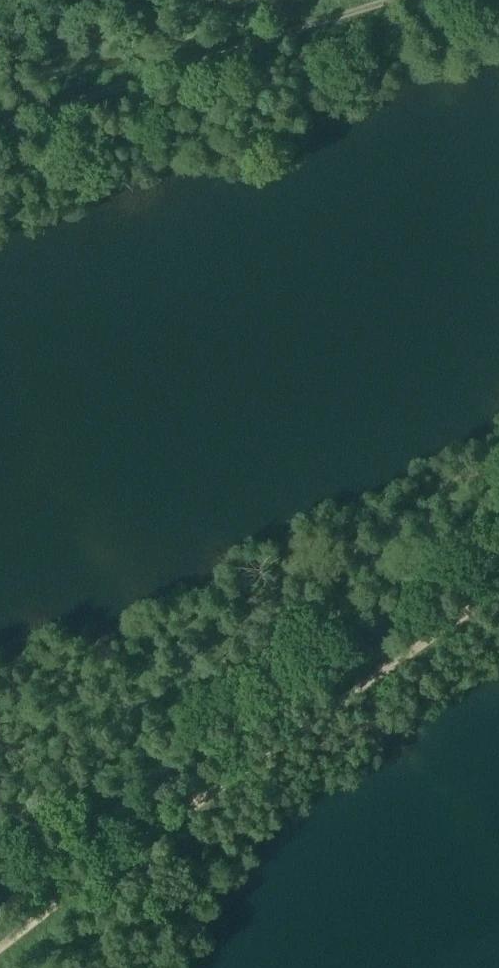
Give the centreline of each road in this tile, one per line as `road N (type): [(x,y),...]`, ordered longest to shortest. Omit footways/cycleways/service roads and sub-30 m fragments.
road 1 (track): [(0,949),(498,592)]
road 2 (track): [(0,124),(398,0)]

